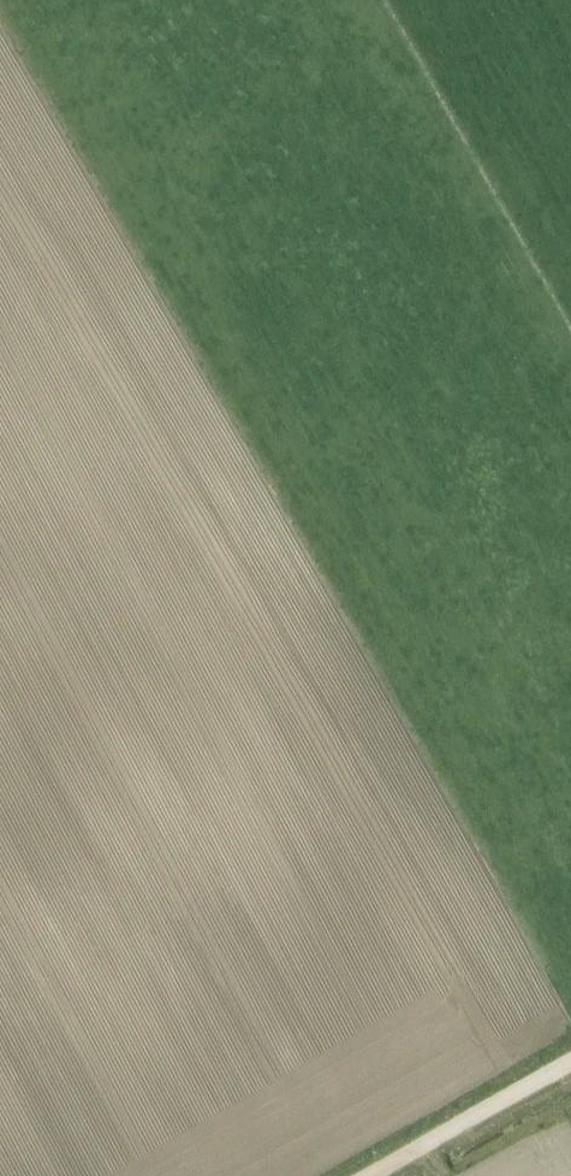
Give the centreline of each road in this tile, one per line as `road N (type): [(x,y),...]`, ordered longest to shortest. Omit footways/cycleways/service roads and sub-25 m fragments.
road 1 (track): [(570,1065),(375,1175)]

